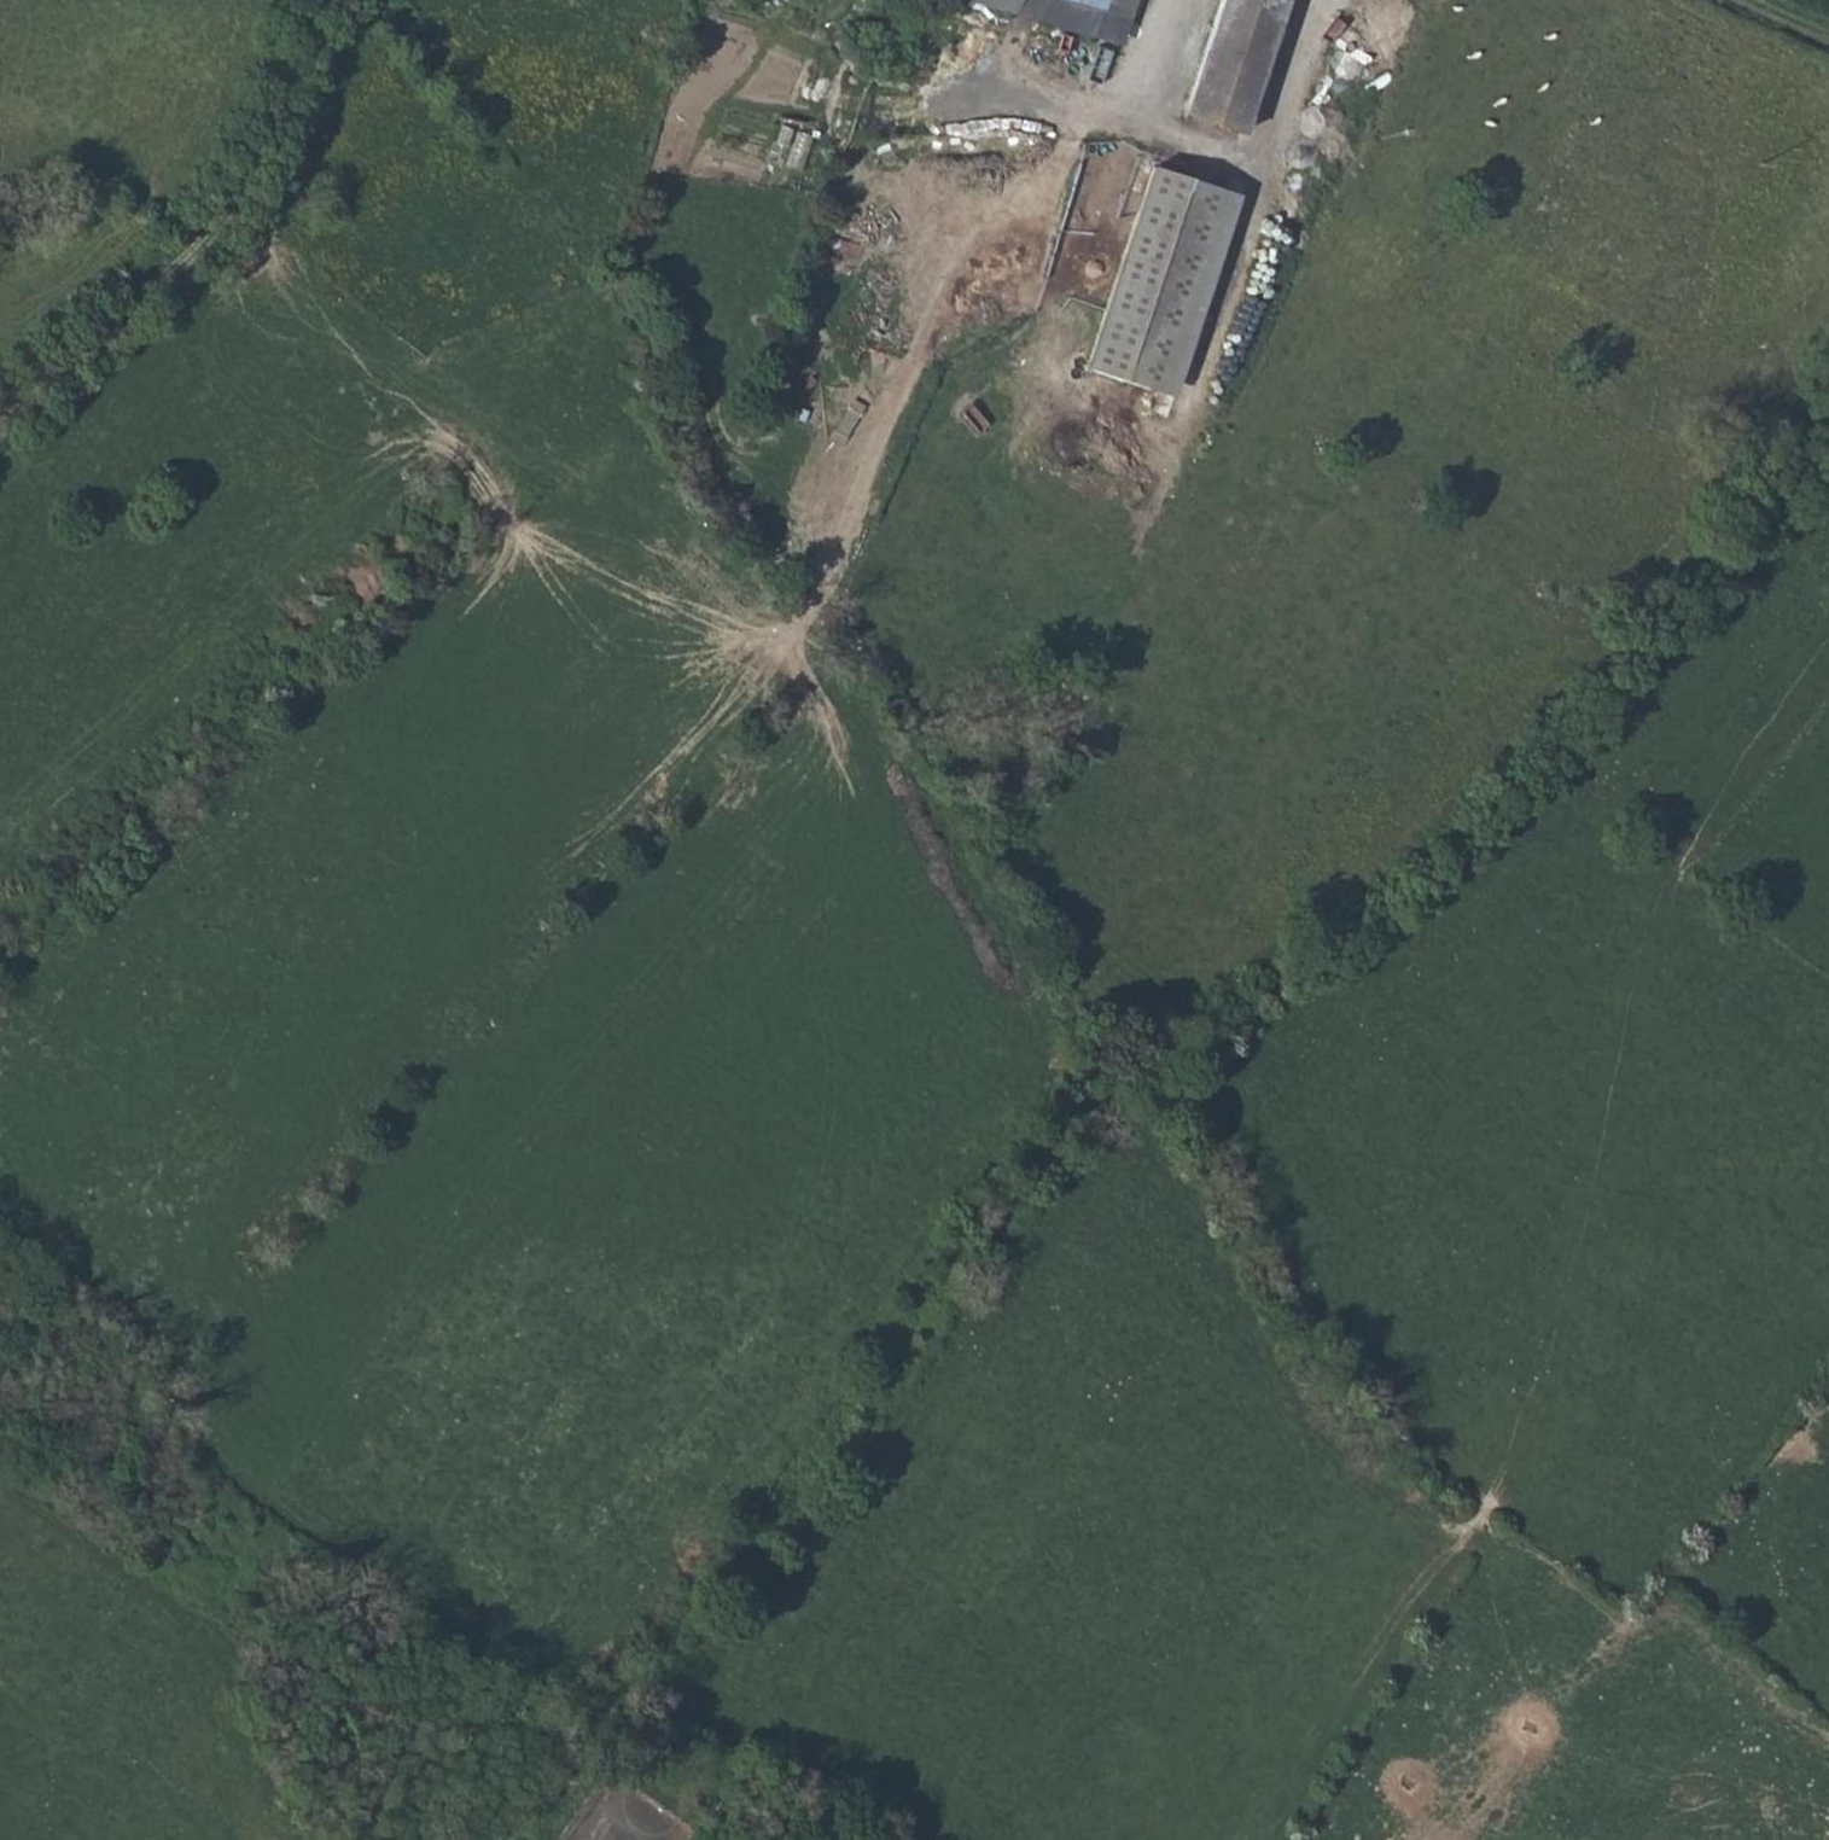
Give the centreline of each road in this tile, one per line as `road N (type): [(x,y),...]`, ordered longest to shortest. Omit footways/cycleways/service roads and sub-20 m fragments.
road 1 (track): [(1167,0),(1139,95),(1020,137),(961,244),(831,562)]
road 2 (track): [(0,428),(226,219),(315,0)]
road 3 (track): [(511,1839),(629,1688)]

